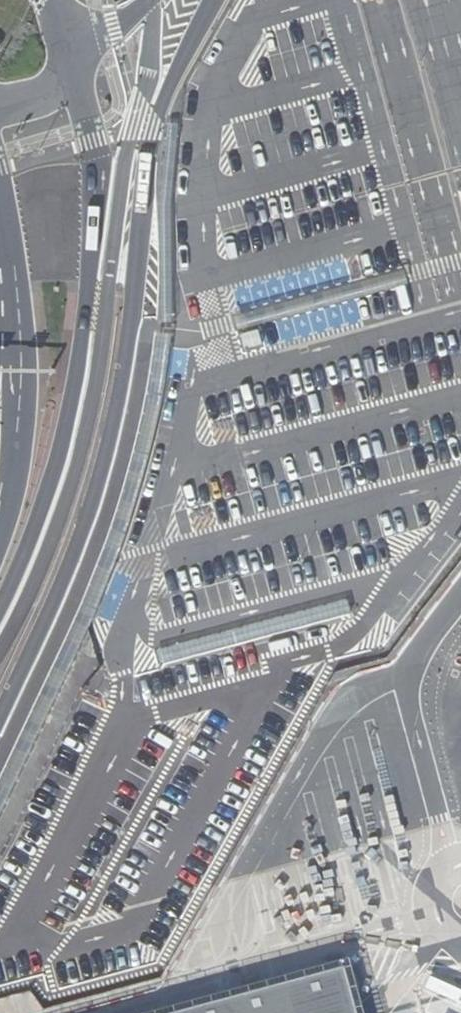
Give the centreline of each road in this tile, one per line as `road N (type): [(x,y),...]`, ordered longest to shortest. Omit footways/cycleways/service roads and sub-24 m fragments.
road 1 (unclassified): [(0,718),(101,475),(153,128),(212,0)]
road 2 (tertiary): [(0,603),(26,551),(70,412),(92,279),(97,158),(76,58)]
road 3 (secondary): [(0,208),(22,346),(13,488),(0,536)]

